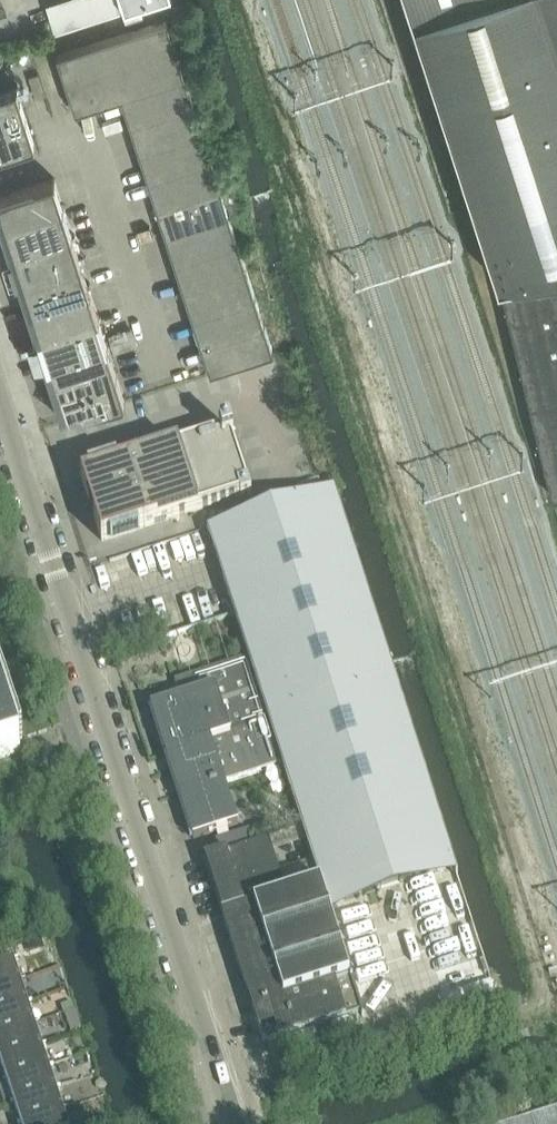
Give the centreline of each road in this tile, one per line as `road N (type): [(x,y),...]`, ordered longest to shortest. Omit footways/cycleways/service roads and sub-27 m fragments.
road 1 (residential): [(0,419),(232,1123)]

